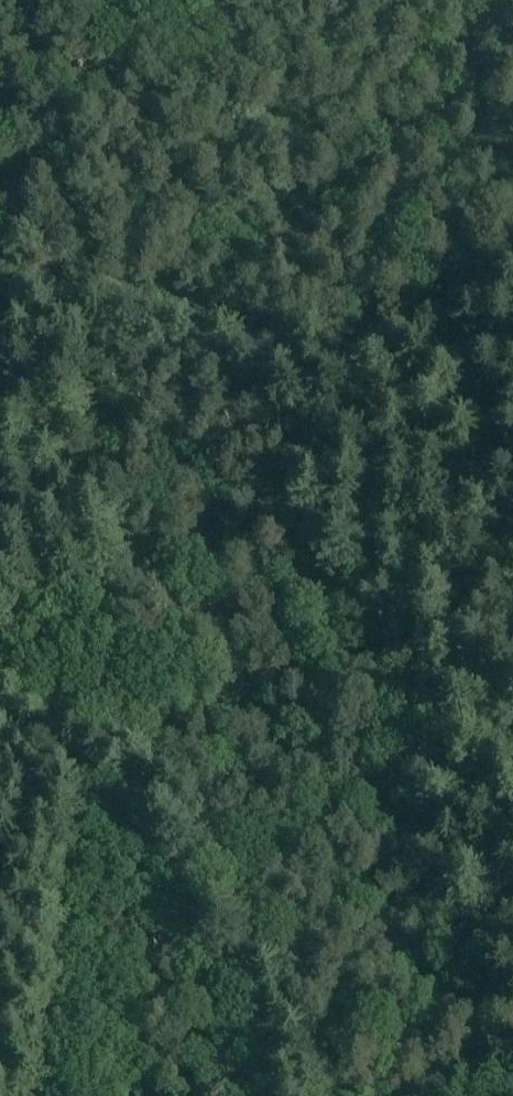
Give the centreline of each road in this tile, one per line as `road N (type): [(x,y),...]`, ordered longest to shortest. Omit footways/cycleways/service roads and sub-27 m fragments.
road 1 (track): [(274,1095),(244,961),(208,867),(136,803),(0,732)]
road 2 (track): [(0,652),(116,446),(142,423),(206,397),(264,338)]
road 3 (track): [(264,338),(295,327),(362,267),(467,71)]
road 4 (track): [(0,202),(48,275),(108,316),(143,327),(264,338)]
road 5 (track): [(264,338),(343,339),(512,288)]

